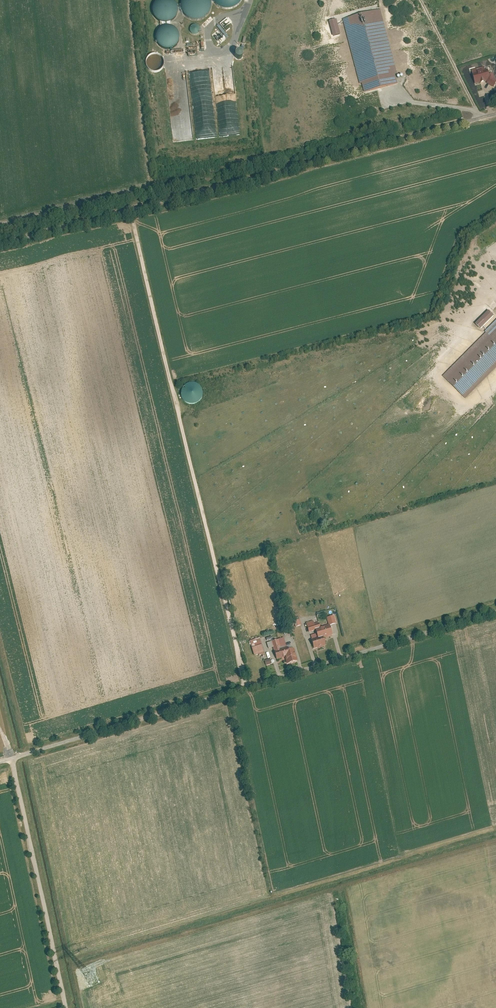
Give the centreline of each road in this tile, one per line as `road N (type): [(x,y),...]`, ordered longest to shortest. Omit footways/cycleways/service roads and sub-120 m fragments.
road 1 (unclassified): [(495,114),(0,244)]
road 2 (unclassified): [(495,609),(12,759)]
road 3 (track): [(246,687),(132,235),(134,208)]
road 4 (track): [(12,759),(63,1007)]
road 5 (track): [(421,0),(480,118)]

